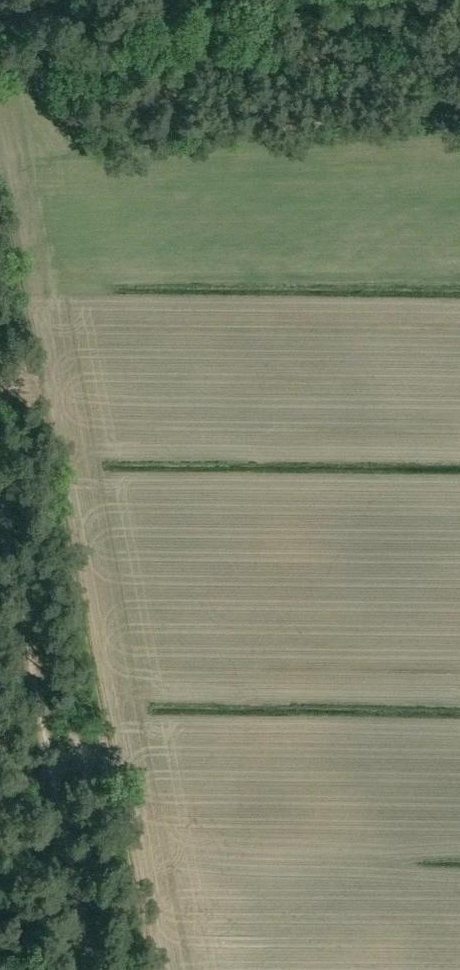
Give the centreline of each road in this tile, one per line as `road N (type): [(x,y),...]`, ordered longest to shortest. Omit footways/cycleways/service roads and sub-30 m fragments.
road 1 (track): [(47,746),(0,484)]

